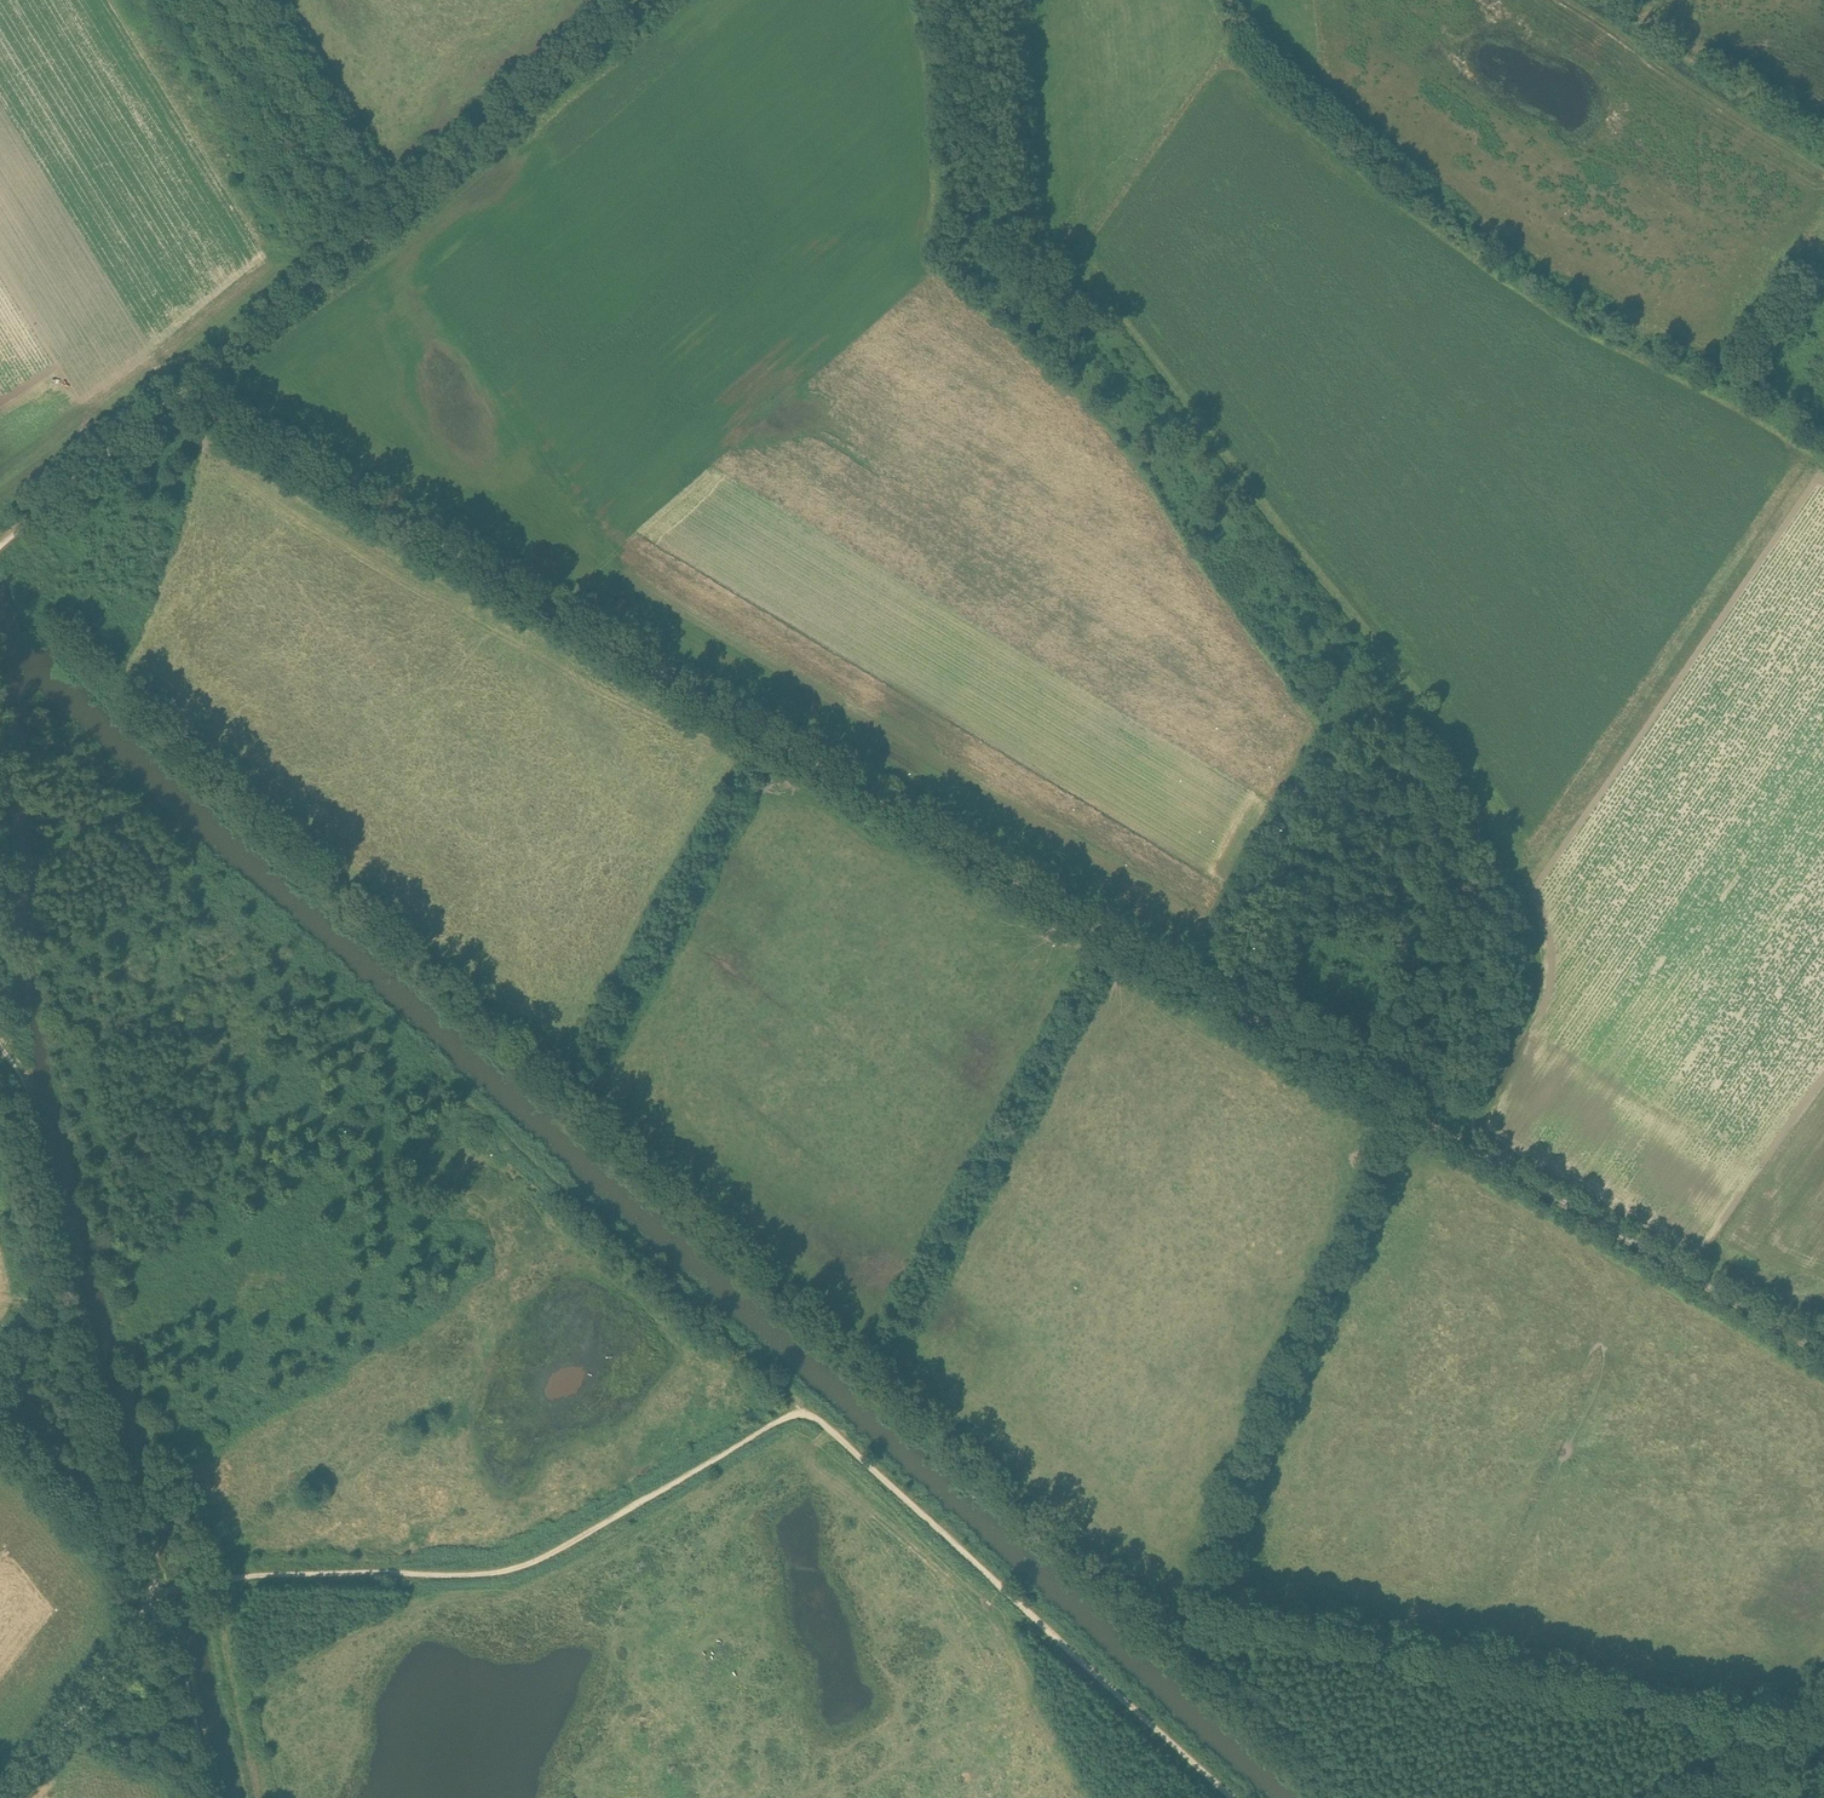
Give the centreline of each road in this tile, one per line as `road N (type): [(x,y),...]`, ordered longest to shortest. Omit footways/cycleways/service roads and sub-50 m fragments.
road 1 (track): [(174,393),(1823,1354)]
road 2 (track): [(807,1408),(533,1566),(482,1578),(258,1575),(157,1594)]
road 3 (track): [(174,393),(634,0)]
road 4 (track): [(1235,1797),(807,1408)]
road 5 (track): [(807,1408),(543,1165)]
road 6 (track): [(157,1594),(130,1646),(0,1797)]
road 7 (track): [(0,546),(174,393)]
road 8 (track): [(226,1579),(229,1666),(260,1797)]

